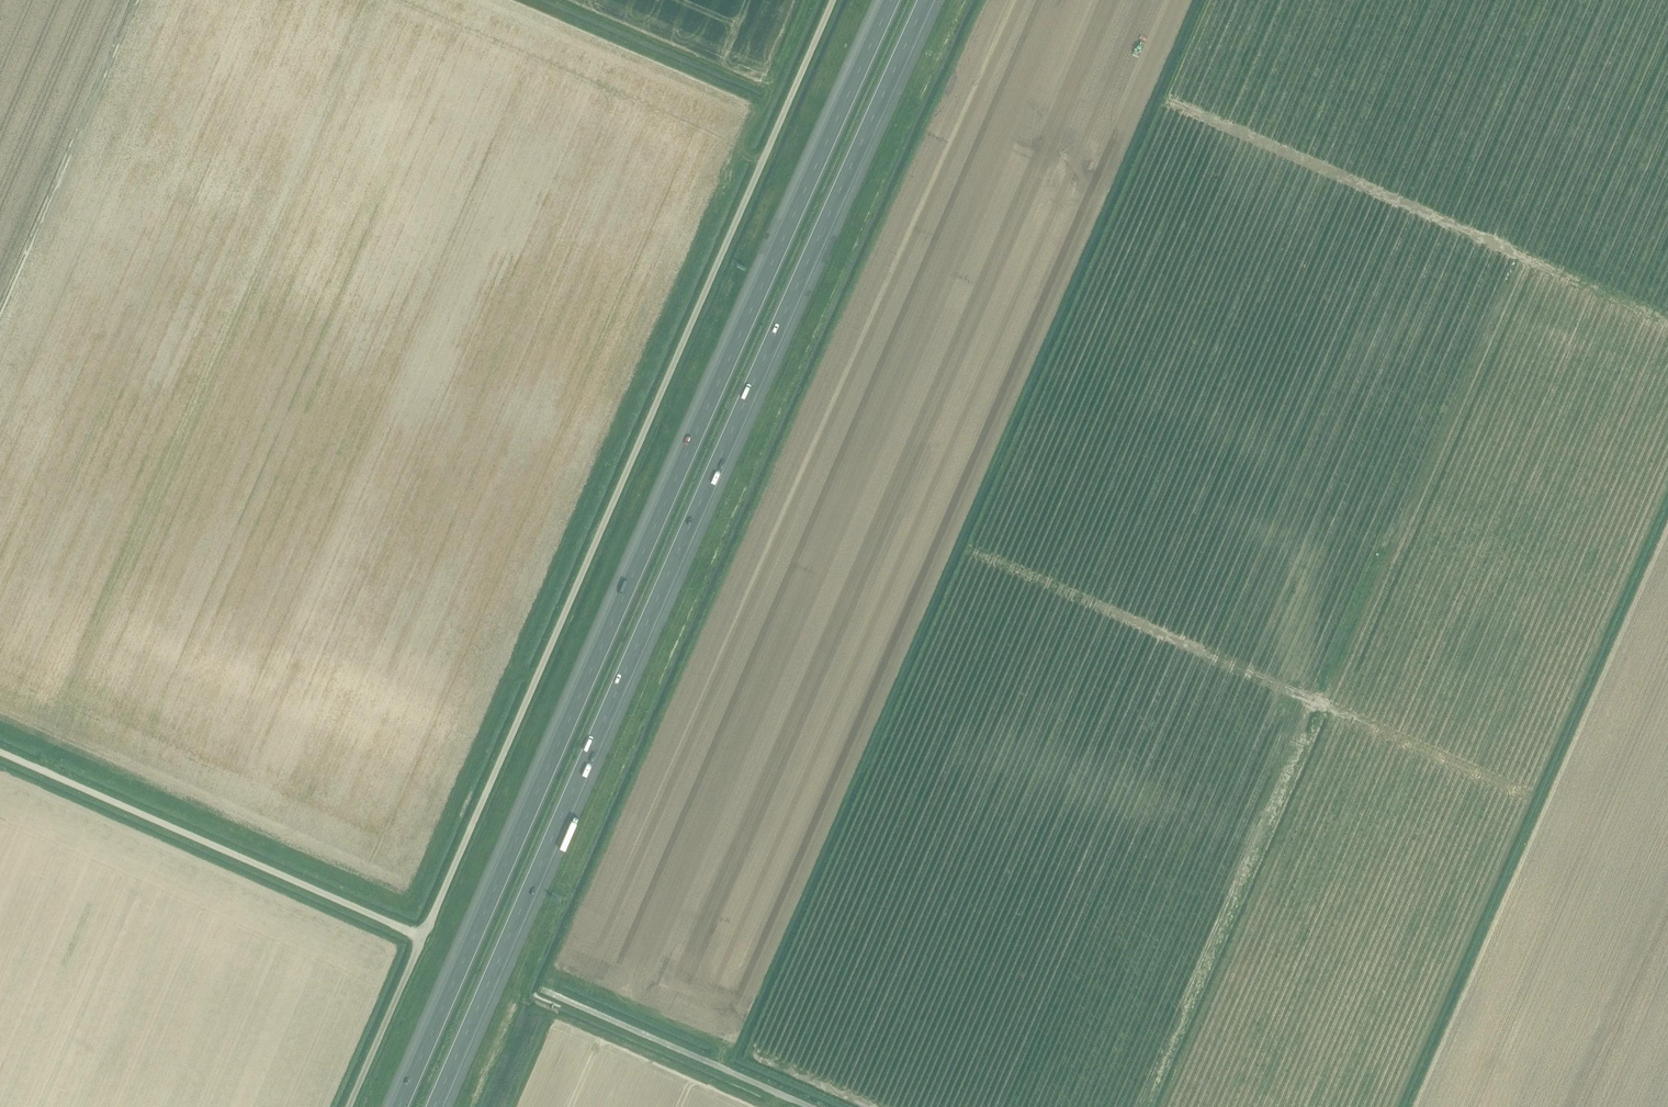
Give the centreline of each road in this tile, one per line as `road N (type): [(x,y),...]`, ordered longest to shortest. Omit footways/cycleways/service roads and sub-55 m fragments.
road 1 (motorway): [(435,1106),(927,0)]
road 2 (motorway): [(892,0),(400,1106)]
road 3 (unclassified): [(833,0),(422,937)]
road 4 (unclassified): [(422,937),(0,753)]
road 5 (unclassified): [(807,1106),(545,991)]
road 6 (unclassified): [(422,937),(348,1106)]

